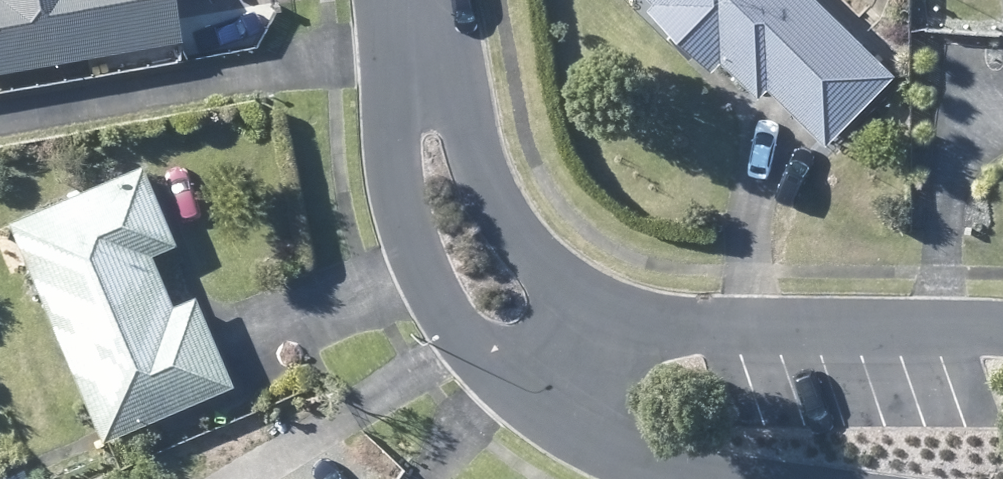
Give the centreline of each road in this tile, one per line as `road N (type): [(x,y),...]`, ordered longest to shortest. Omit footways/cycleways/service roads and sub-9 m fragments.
road 1 (residential): [(421,77),(523,247),(606,305),(704,330),(1002,332)]
road 2 (residential): [(776,478),(569,432),(518,391),(435,284),(398,157)]

